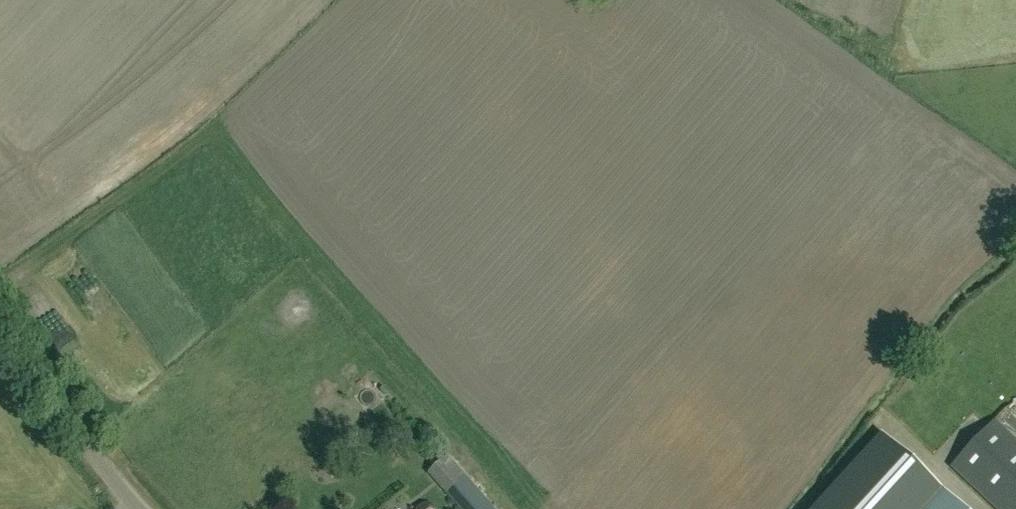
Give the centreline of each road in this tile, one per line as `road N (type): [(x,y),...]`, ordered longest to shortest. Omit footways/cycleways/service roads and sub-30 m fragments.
road 1 (unclassified): [(144,508),(110,474),(0,306)]

